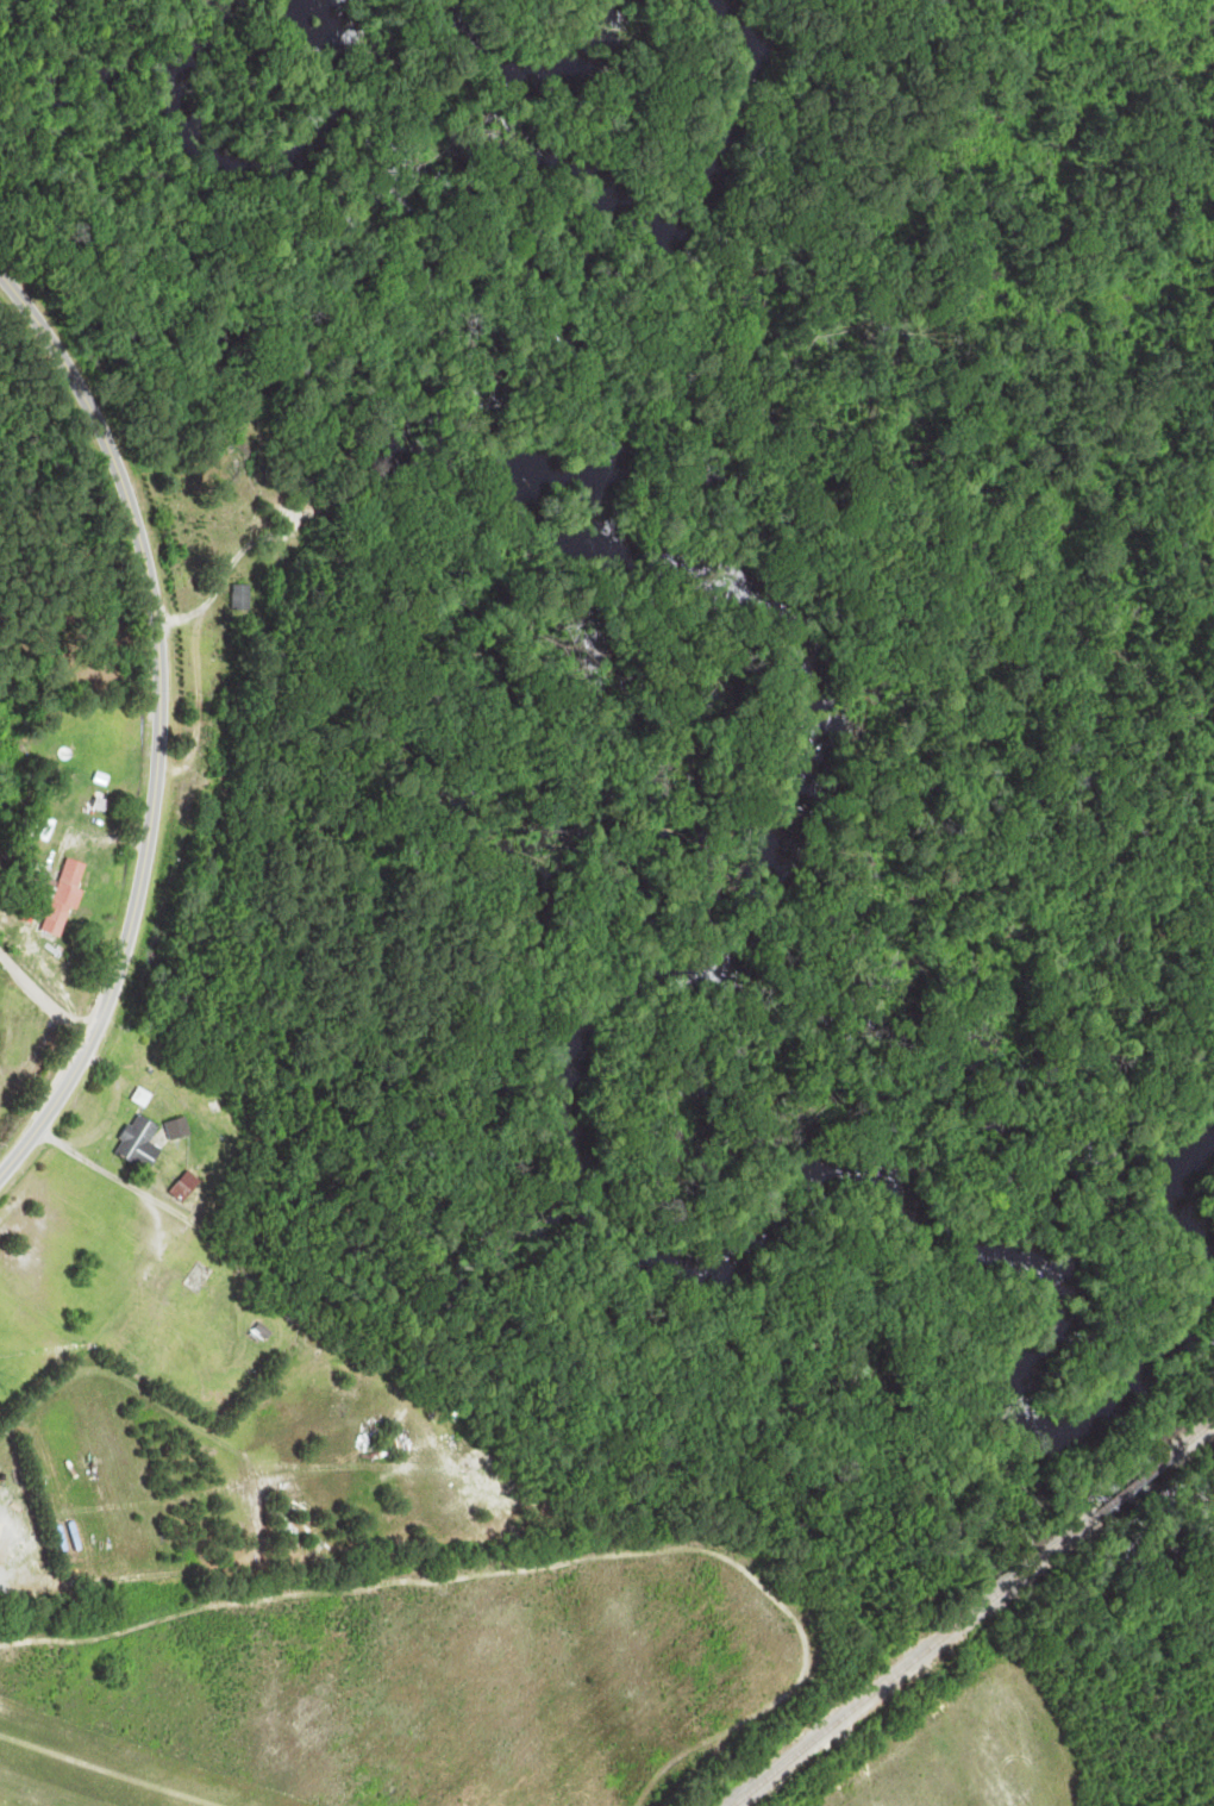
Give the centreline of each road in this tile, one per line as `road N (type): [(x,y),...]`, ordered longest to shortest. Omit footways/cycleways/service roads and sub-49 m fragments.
road 1 (residential): [(0,1176),(92,1043),(123,958),(145,865),(161,724),(155,599),(121,475),(0,272)]
road 2 (residential): [(92,1043),(0,955)]

